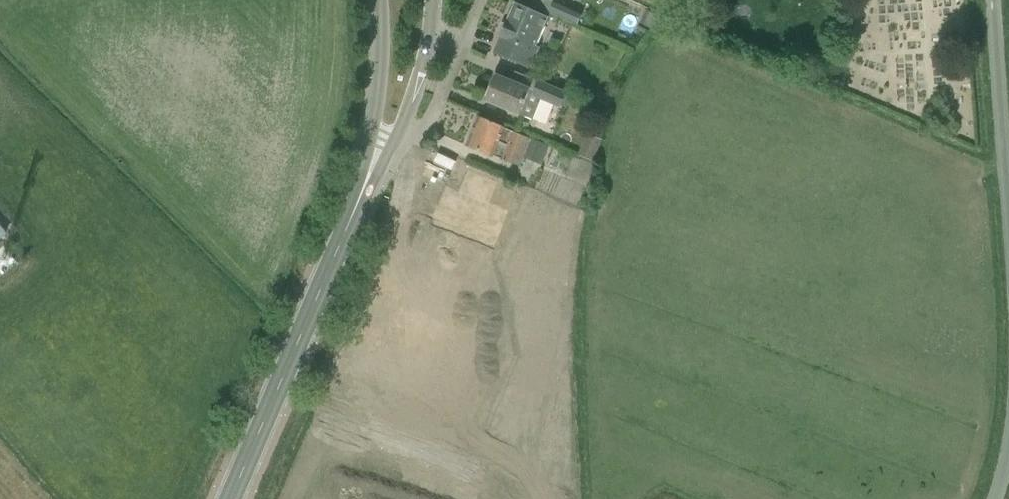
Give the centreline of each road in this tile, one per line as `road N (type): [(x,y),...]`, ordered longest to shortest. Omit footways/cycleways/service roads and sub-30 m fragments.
road 1 (primary): [(230,498),(362,190)]
road 2 (unclassified): [(992,0),(1008,291)]
road 3 (primary): [(362,190),(399,130),(418,77),(430,0)]
road 4 (primary): [(380,0),(377,105),(362,190)]

